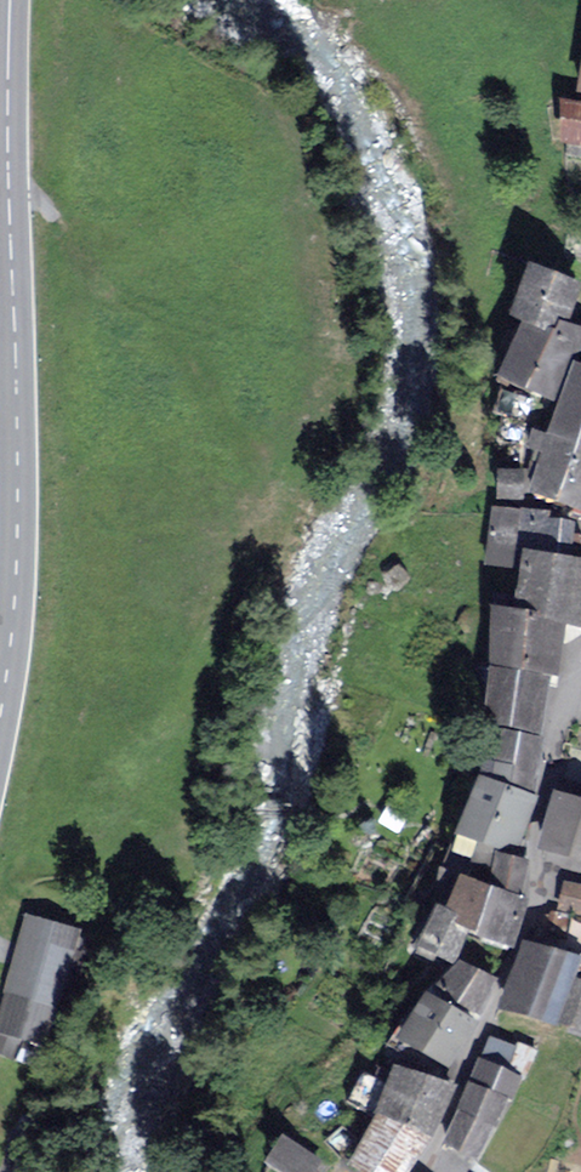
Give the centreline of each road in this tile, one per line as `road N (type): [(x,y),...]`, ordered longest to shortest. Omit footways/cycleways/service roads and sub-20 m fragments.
road 1 (tertiary): [(11,0),(18,493),(0,716)]
road 2 (residential): [(417,1171),(492,1022),(565,727),(580,702)]

